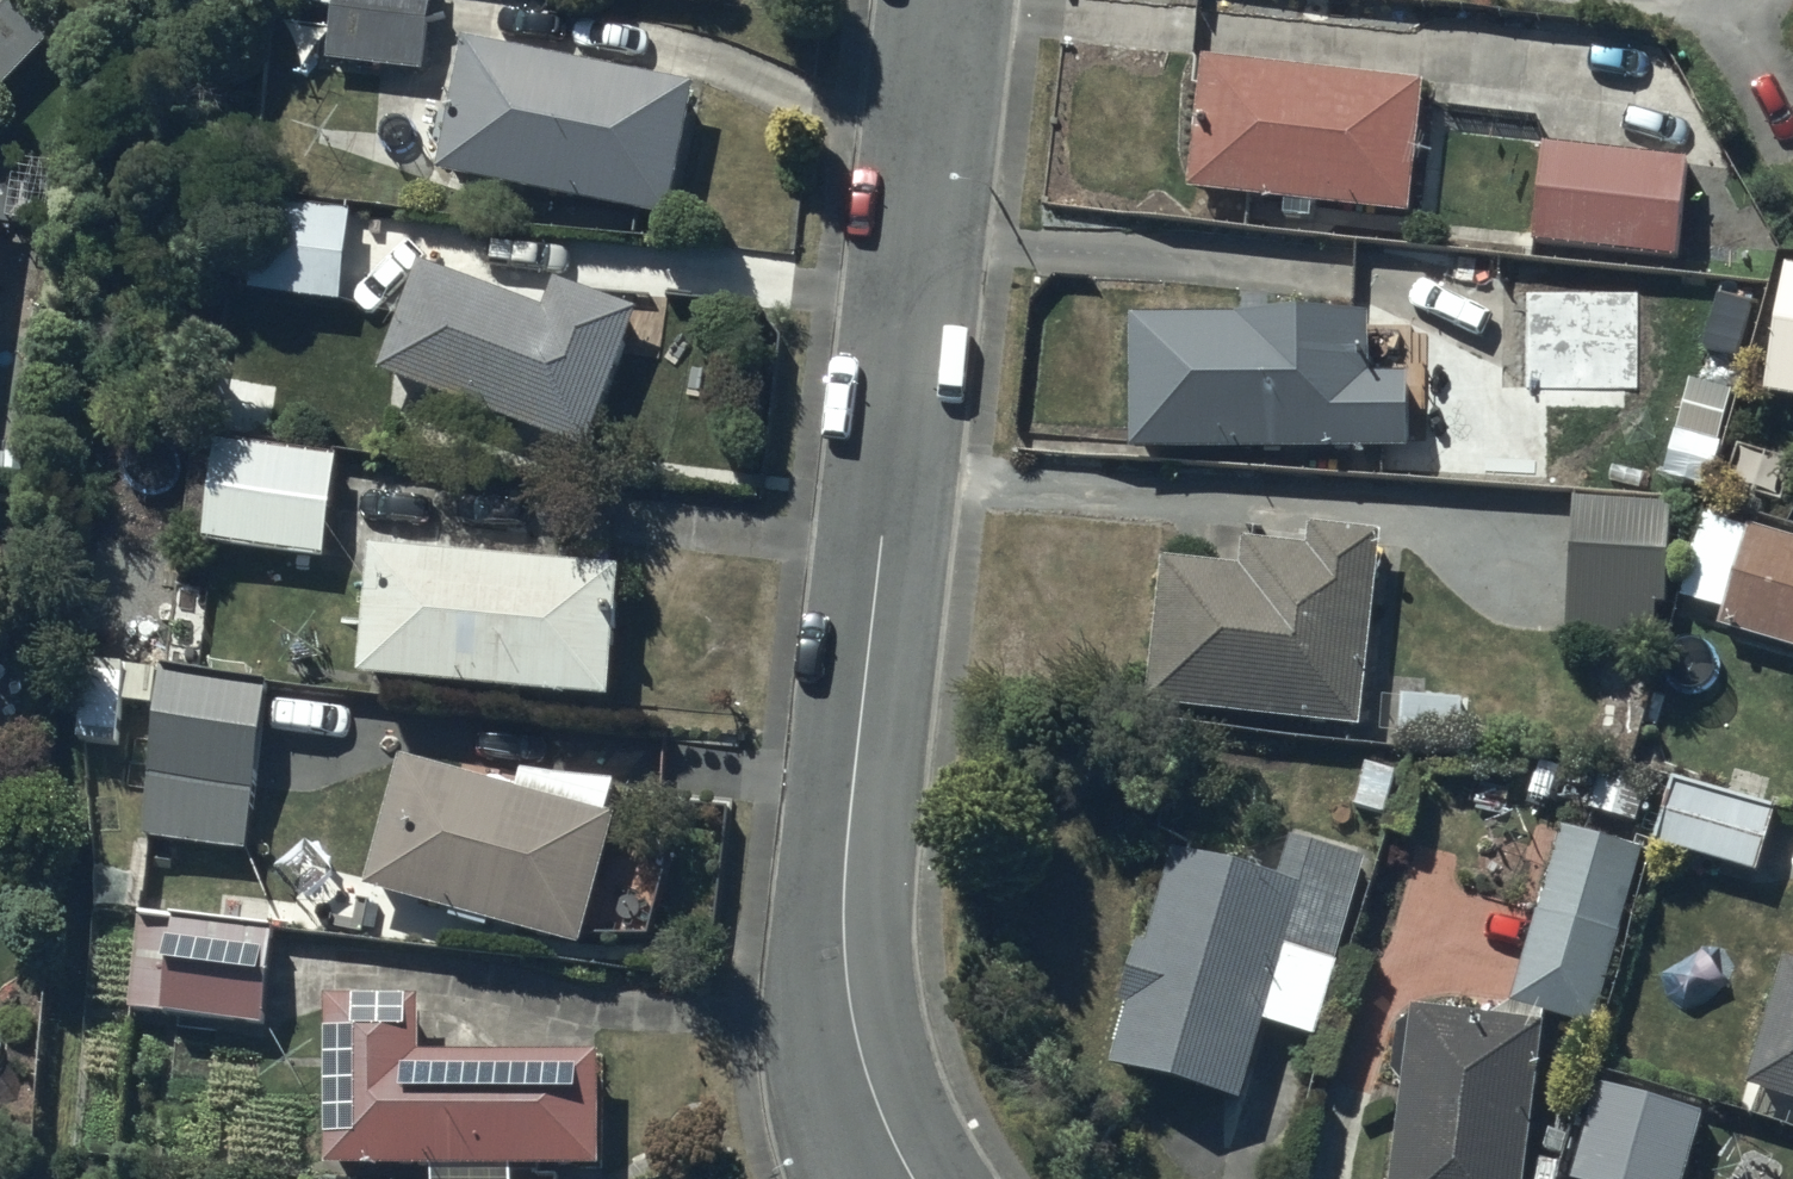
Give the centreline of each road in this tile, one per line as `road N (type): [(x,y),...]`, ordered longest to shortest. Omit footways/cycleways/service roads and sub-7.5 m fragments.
road 1 (residential): [(945,0),(852,801),(850,936),(859,1040),(881,1120),(916,1178)]

